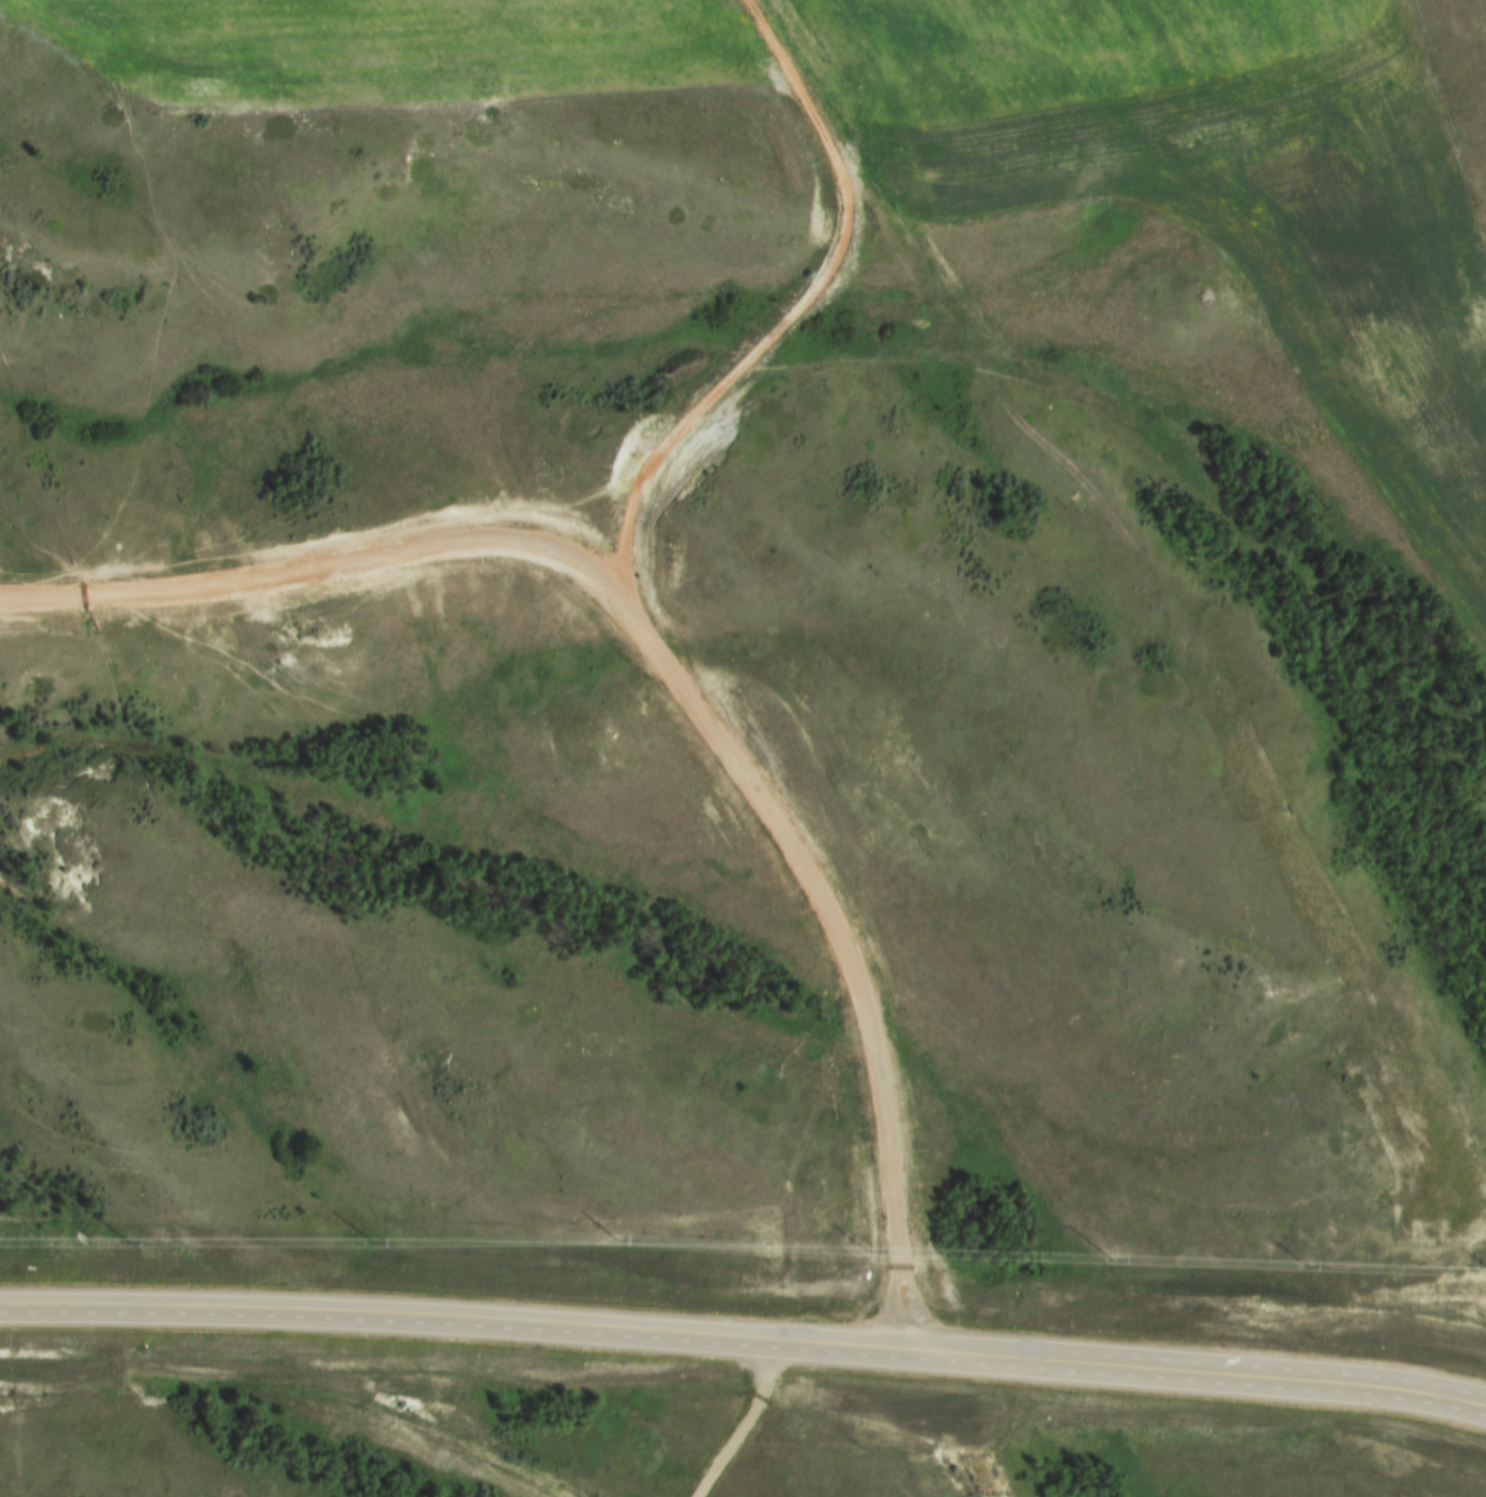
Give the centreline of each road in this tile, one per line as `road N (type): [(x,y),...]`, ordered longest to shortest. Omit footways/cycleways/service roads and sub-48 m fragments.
road 1 (secondary): [(0,1310),(441,1320),(1157,1366),(1404,1386),(1485,1402)]
road 2 (track): [(625,595),(627,539),(651,468),(802,308),(844,241),(841,164),(751,0)]
road 3 (track): [(552,1496),(360,1416)]

